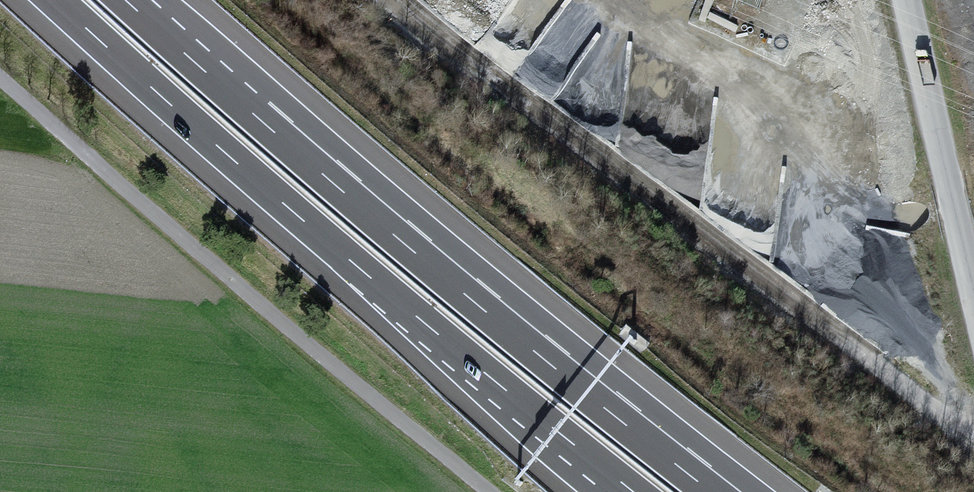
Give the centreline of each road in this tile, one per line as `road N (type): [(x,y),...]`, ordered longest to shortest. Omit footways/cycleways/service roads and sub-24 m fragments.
road 1 (motorway): [(712,491),(333,183),(126,0)]
road 2 (motorway): [(54,0),(428,327),(635,491)]
road 3 (unclassified): [(0,77),(489,491)]
road 4 (unclassified): [(907,0),(973,285)]

